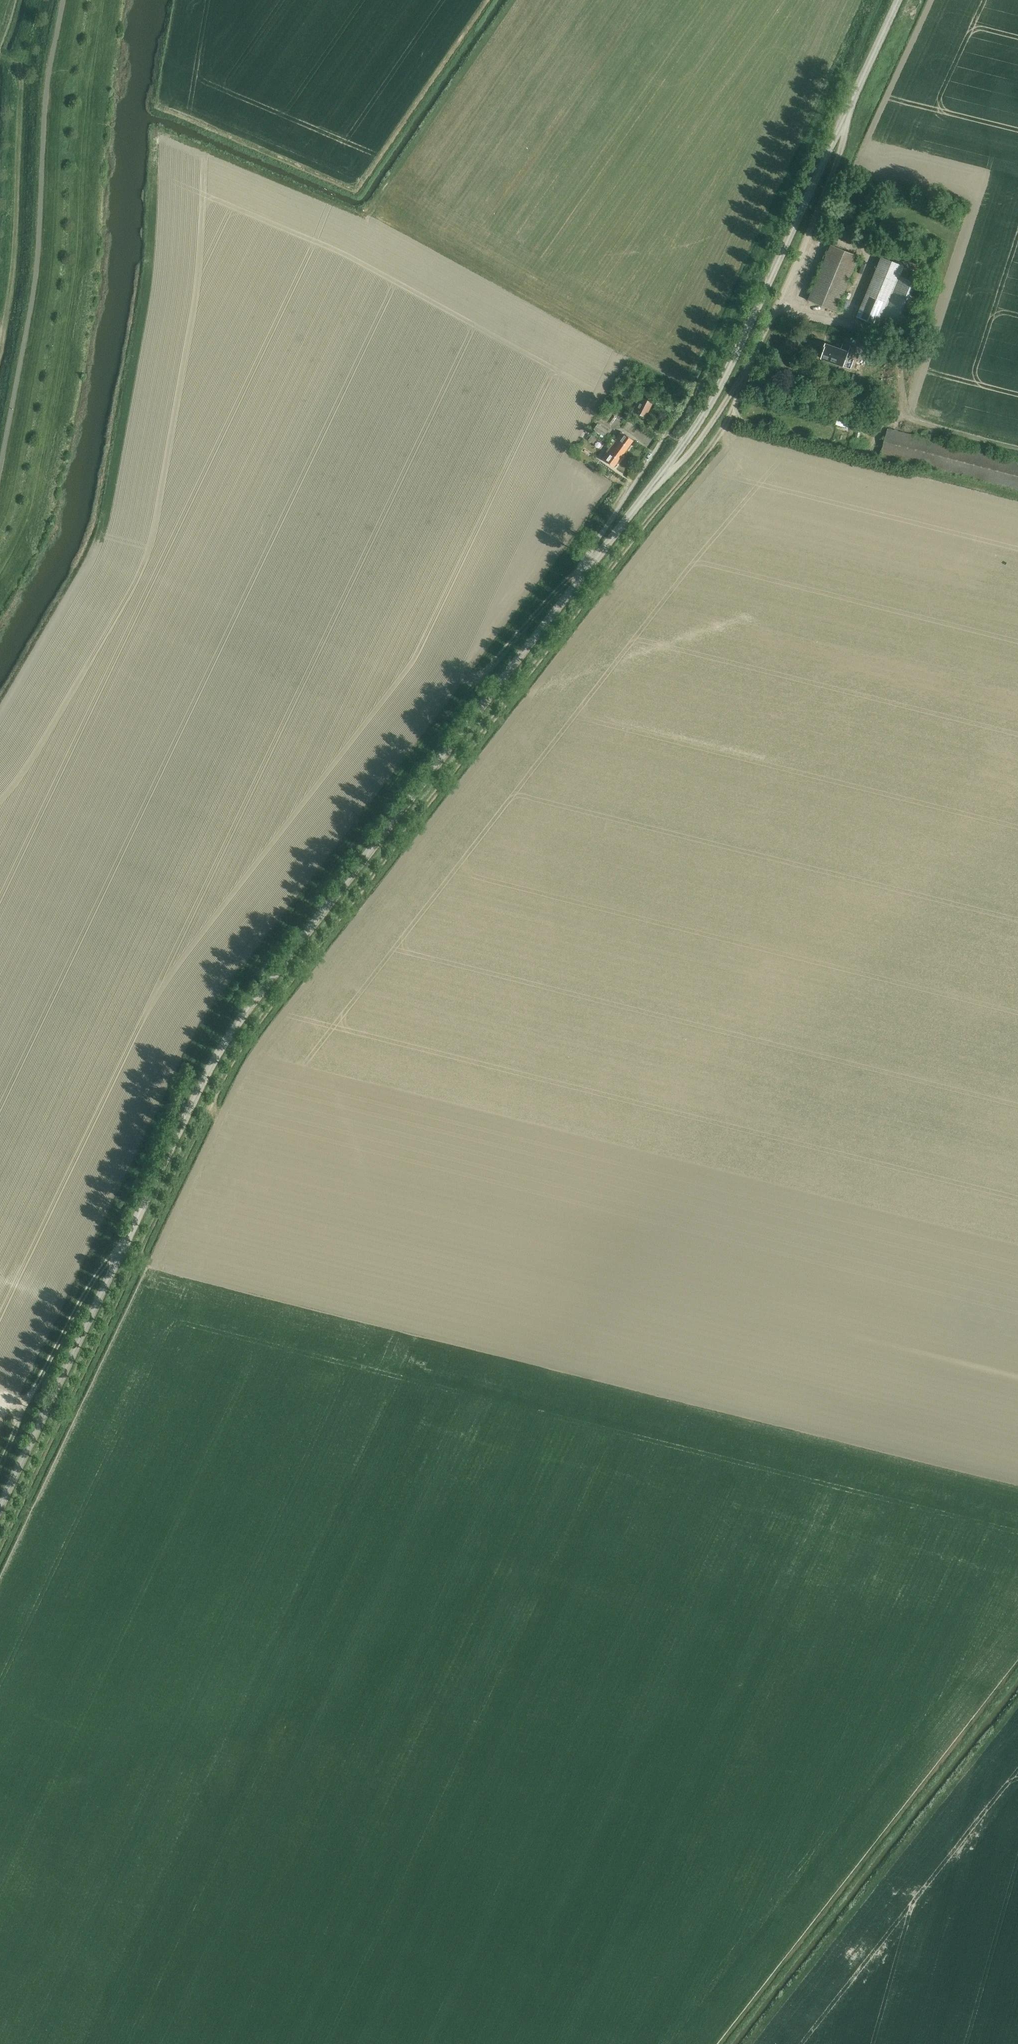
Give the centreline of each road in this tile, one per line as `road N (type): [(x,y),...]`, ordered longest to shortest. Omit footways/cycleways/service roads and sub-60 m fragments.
road 1 (unclassified): [(119,1250),(231,1030),(587,567)]
road 2 (unclassified): [(0,467),(35,277),(46,94),(62,0)]
road 3 (unclassified): [(661,471),(673,469),(704,434),(764,335),(836,167),(846,114)]
road 4 (unclassified): [(661,471),(742,340),(846,114)]
road 5 (unclassified): [(0,1503),(119,1250)]
road 6 (unclassified): [(0,1463),(21,1409),(100,1267),(119,1250)]
road 7 (residential): [(587,567),(589,551),(666,433)]
road 8 (unclassified): [(846,114),(898,0)]
road 9 (unclassified): [(587,567),(661,471)]

